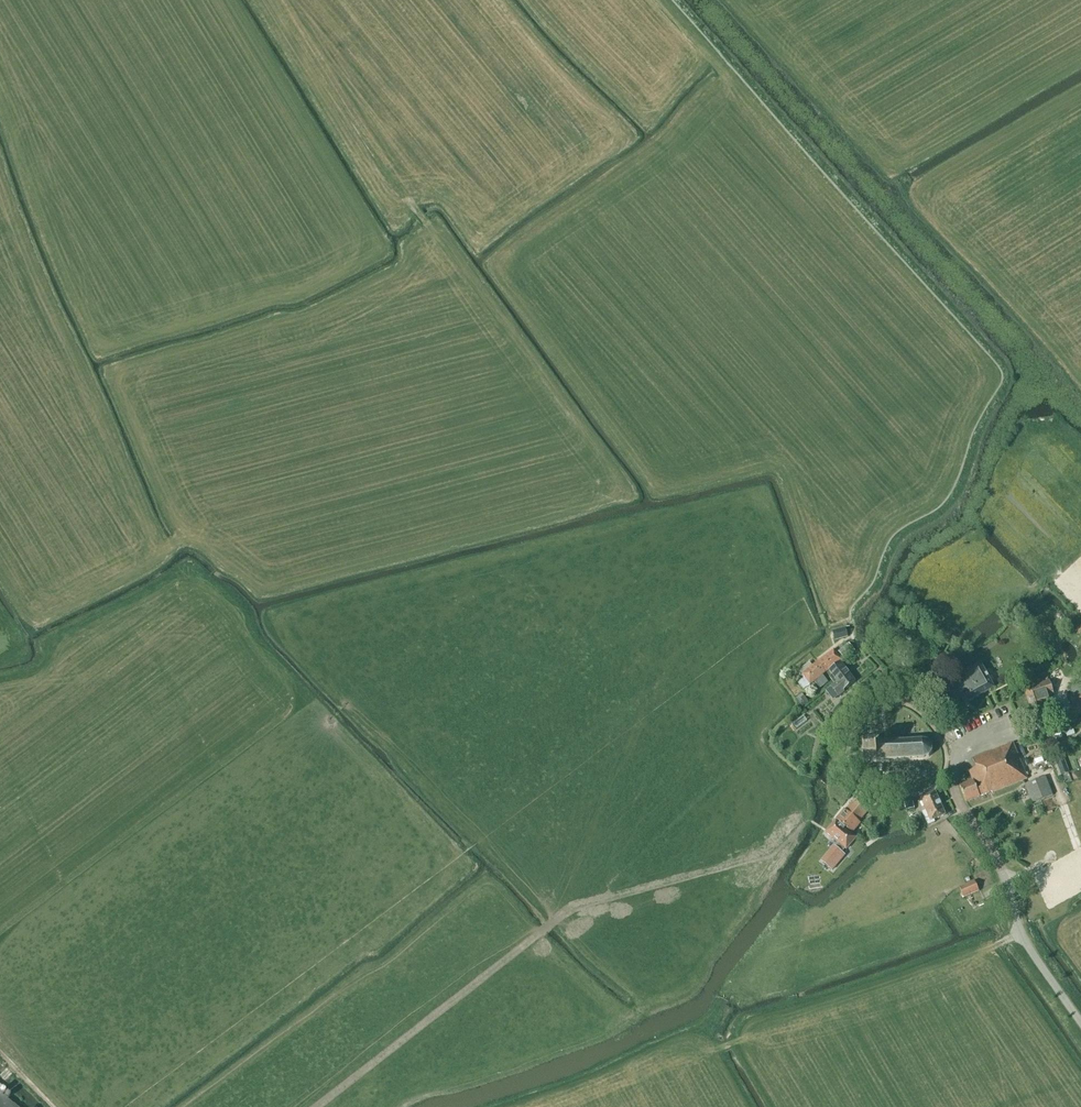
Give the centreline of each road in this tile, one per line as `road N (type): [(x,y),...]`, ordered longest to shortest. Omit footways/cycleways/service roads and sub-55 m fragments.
road 1 (track): [(807,857),(781,843),(568,910),(318,1106)]
road 2 (track): [(590,1086),(655,1057),(717,1050),(756,1026),(995,944)]
road 3 (unclassified): [(1080,1027),(1021,936),(992,850),(963,810),(953,786),(957,753),(951,737)]
road 4 (track): [(578,204),(660,147),(722,86),(725,74),(656,0)]

